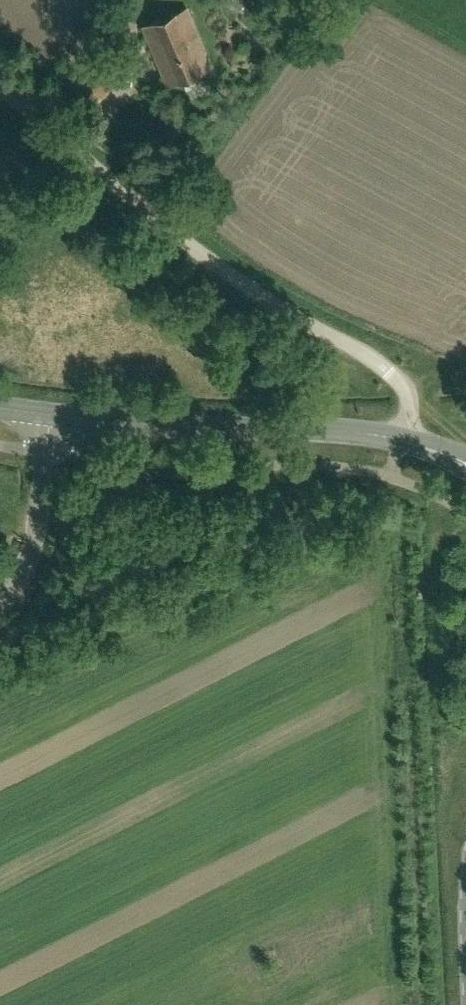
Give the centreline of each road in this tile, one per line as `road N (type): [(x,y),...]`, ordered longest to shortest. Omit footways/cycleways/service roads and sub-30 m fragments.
road 1 (unclassified): [(406,443),(409,395),(382,366),(271,308),(0,85)]
road 2 (secondary): [(406,443),(59,418)]
road 3 (unclassified): [(0,603),(34,552),(59,418)]

